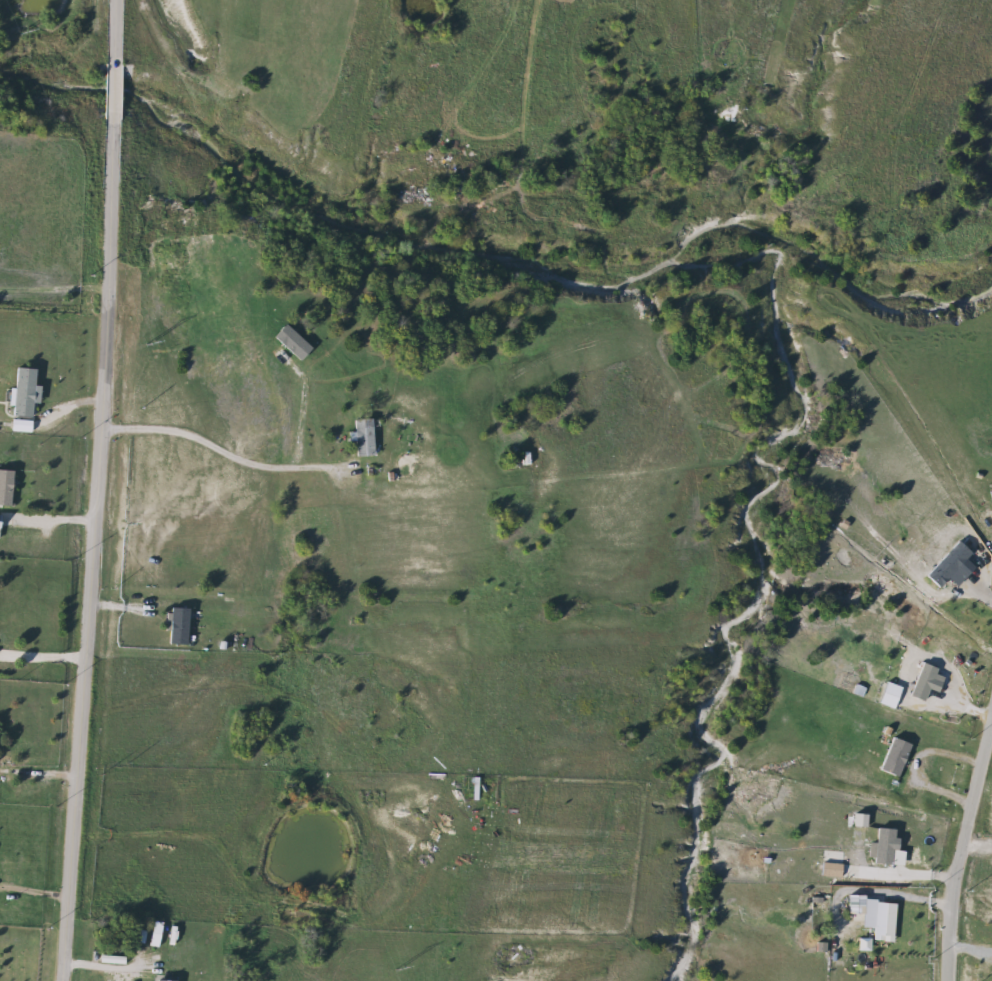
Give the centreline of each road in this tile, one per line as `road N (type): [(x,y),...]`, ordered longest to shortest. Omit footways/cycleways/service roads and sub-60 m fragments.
road 1 (residential): [(63,980),(97,483),(116,0)]
road 2 (residential): [(944,980),(946,892),(991,711)]

